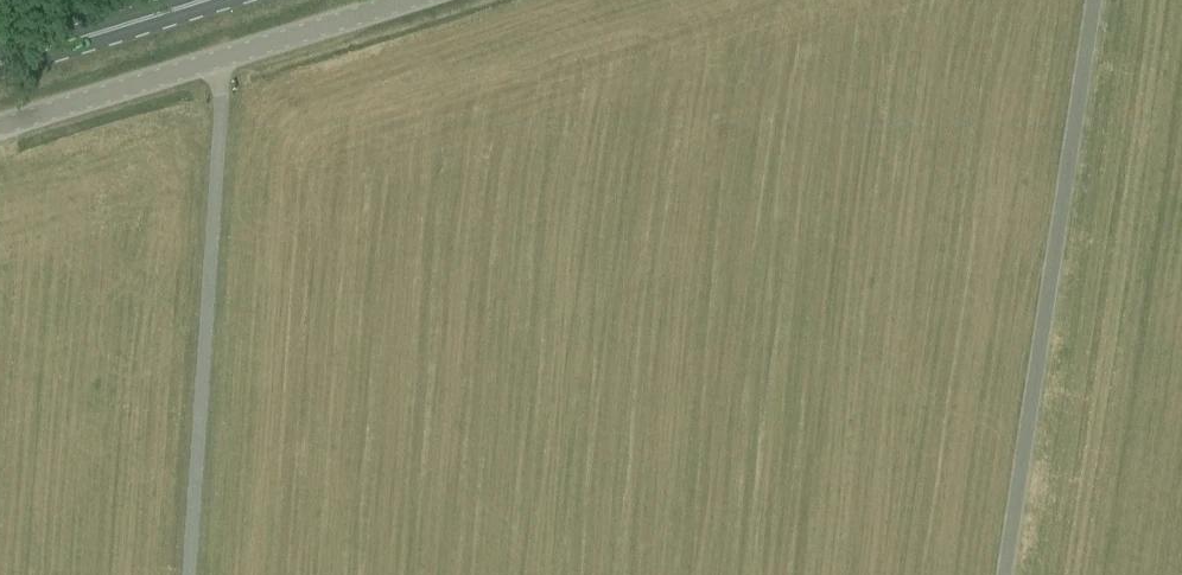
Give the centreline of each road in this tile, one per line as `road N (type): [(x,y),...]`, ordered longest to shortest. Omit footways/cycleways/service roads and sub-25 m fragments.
road 1 (unclassified): [(0,126),(412,0)]
road 2 (primary): [(0,65),(208,0)]

